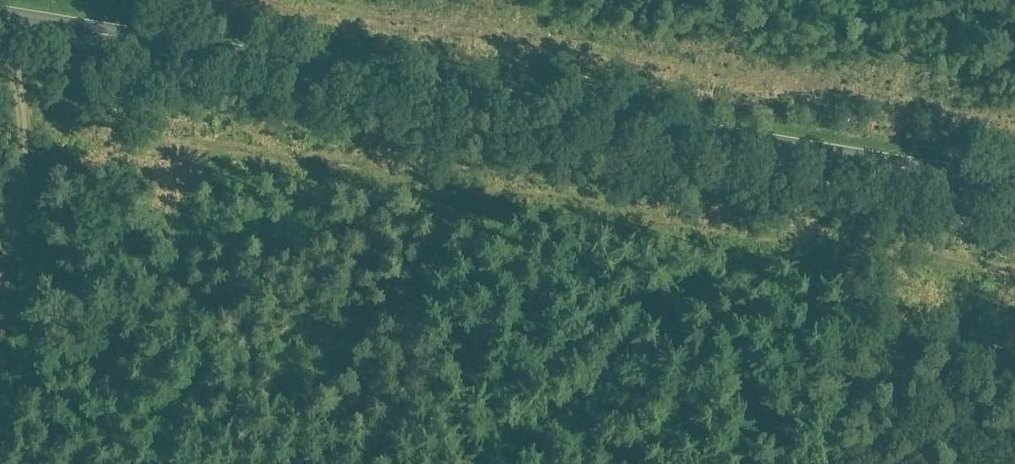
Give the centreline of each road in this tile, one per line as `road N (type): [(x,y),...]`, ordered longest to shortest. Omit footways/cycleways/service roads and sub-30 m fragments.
road 1 (secondary): [(1014,189),(0,22)]
road 2 (track): [(0,316),(53,31)]
road 3 (track): [(848,463),(888,198)]

